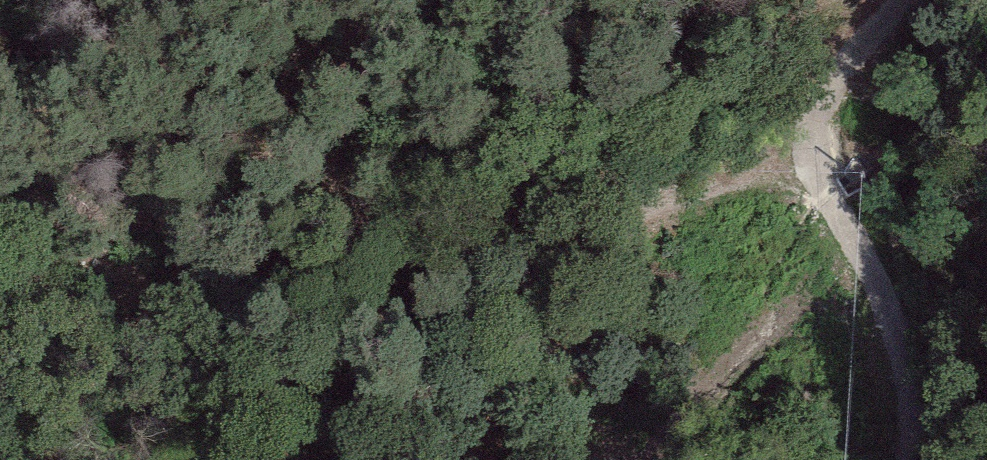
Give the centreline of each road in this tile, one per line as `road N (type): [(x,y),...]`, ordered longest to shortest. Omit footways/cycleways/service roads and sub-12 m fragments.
road 1 (track): [(813,171),(357,207)]
road 2 (track): [(357,207),(27,191),(0,176)]
road 3 (track): [(914,459),(921,407),(888,293),(813,171)]
road 4 (track): [(813,171),(815,116),(908,0)]

